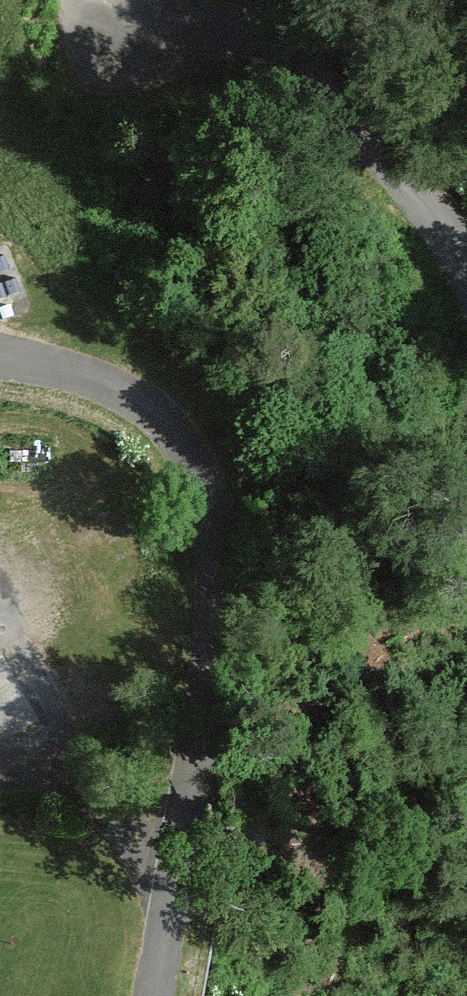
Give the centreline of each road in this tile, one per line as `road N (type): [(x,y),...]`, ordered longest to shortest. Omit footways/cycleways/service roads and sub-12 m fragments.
road 1 (residential): [(160,995),(228,592),(195,467),(135,401),(0,357)]
road 2 (residential): [(237,0),(466,201)]
road 3 (motorway): [(0,758),(132,995)]

